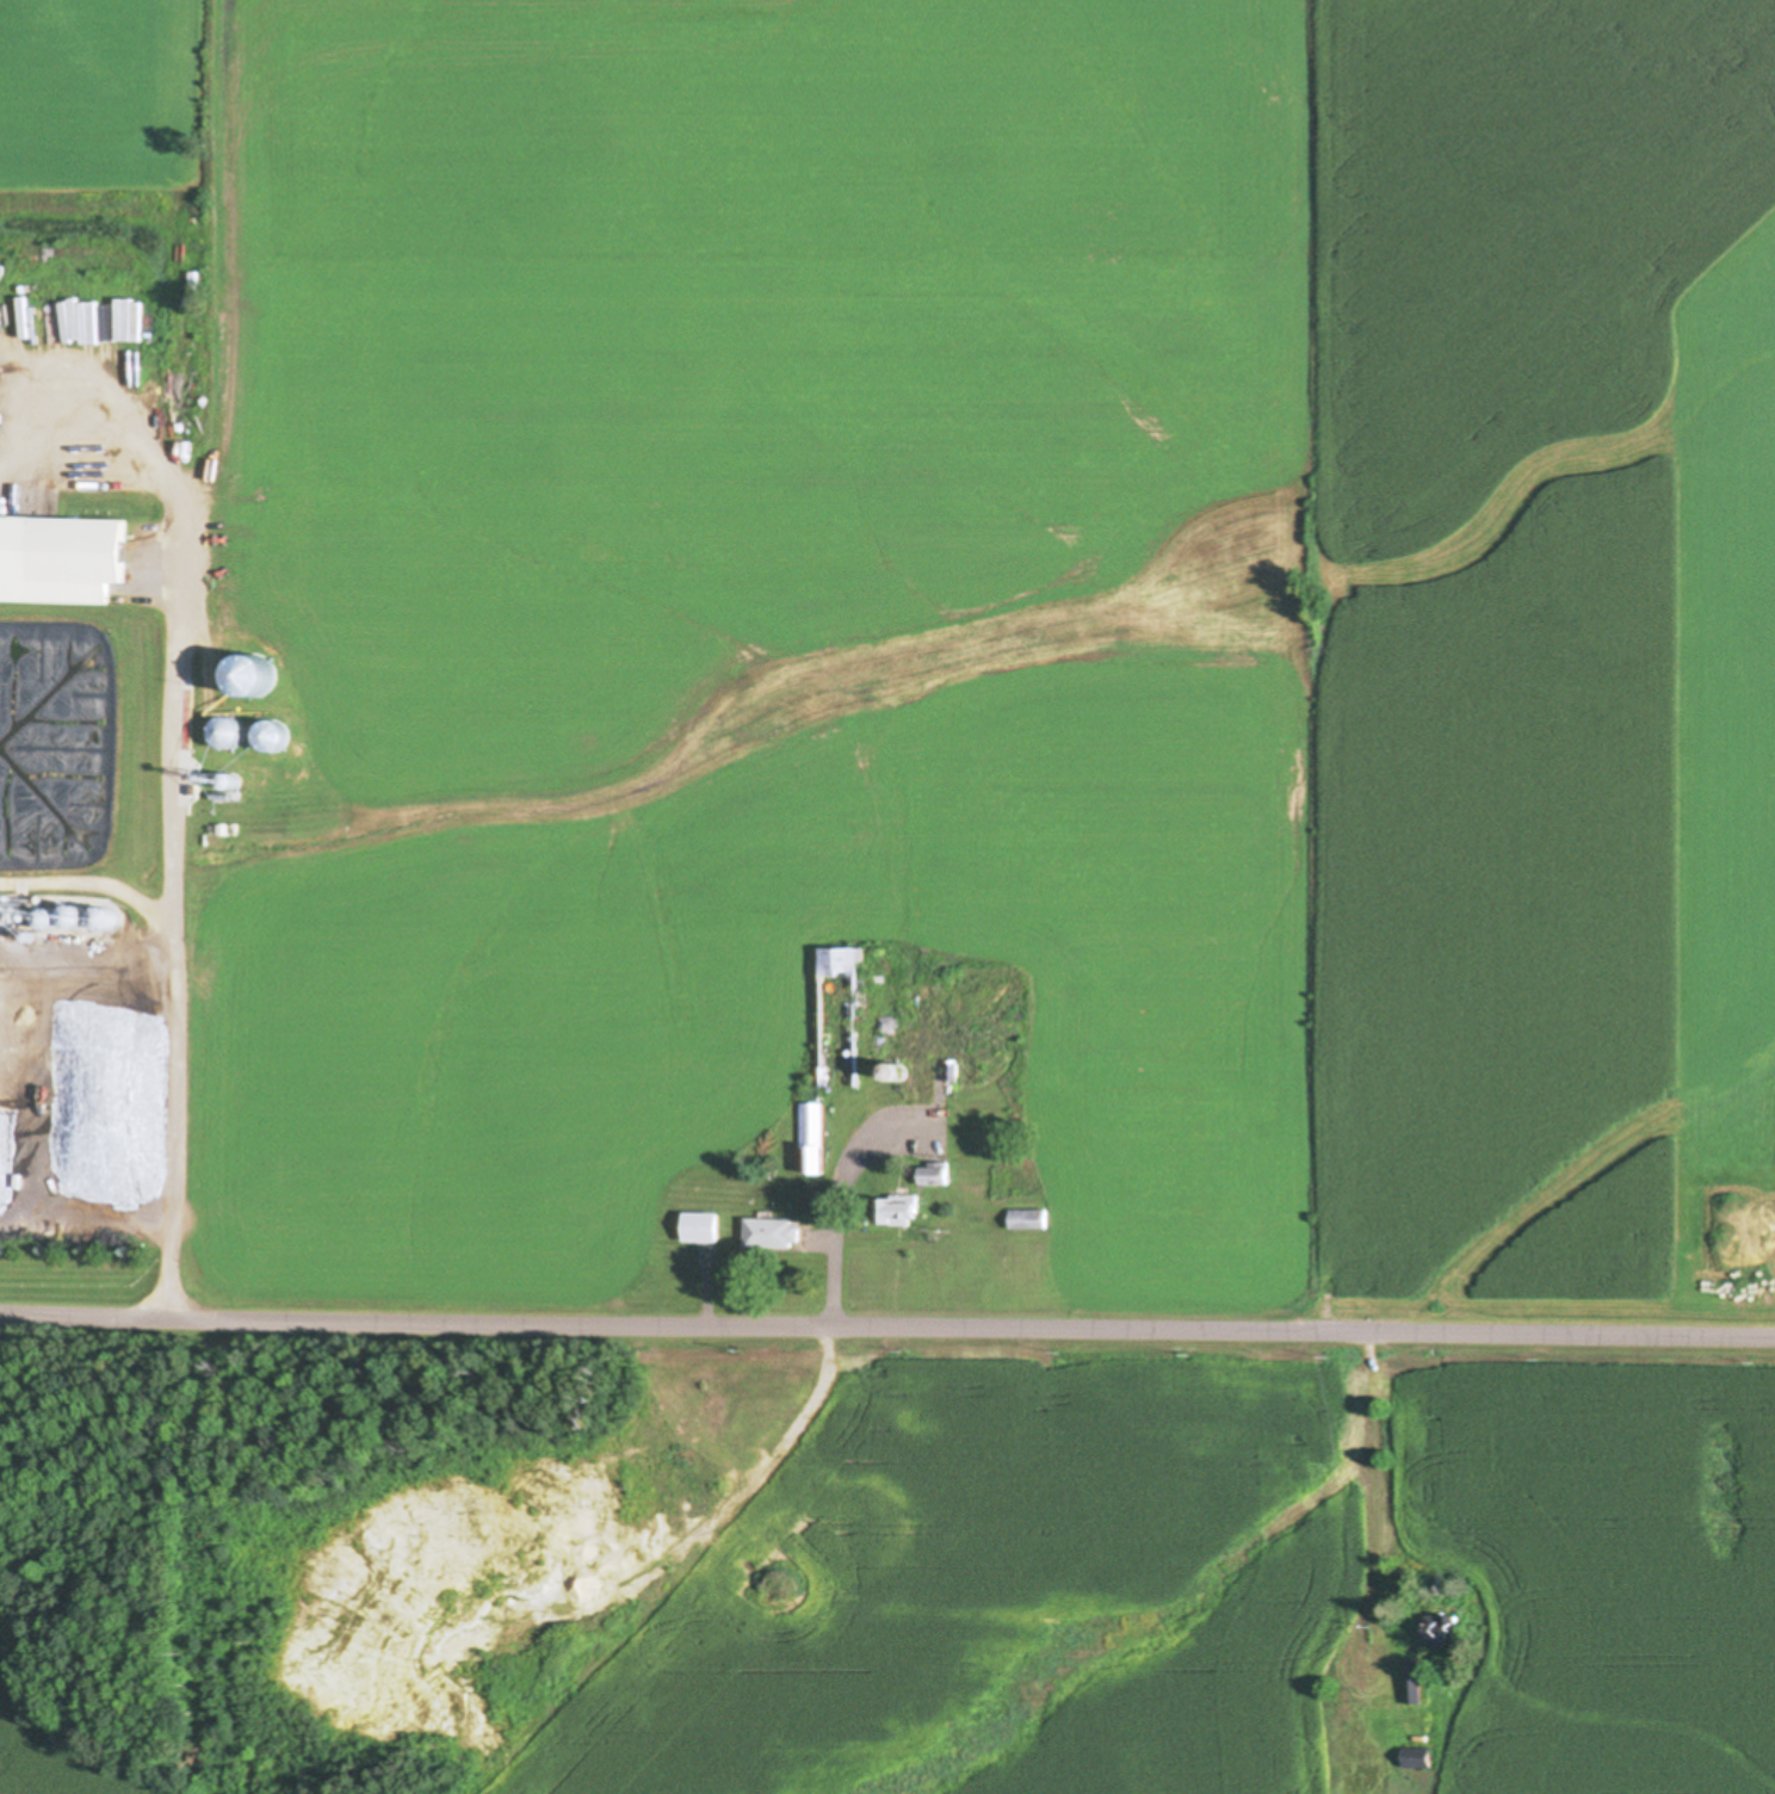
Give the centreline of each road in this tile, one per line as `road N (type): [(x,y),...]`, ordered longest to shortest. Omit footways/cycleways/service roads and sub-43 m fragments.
road 1 (residential): [(1774,1334),(0,1309)]

